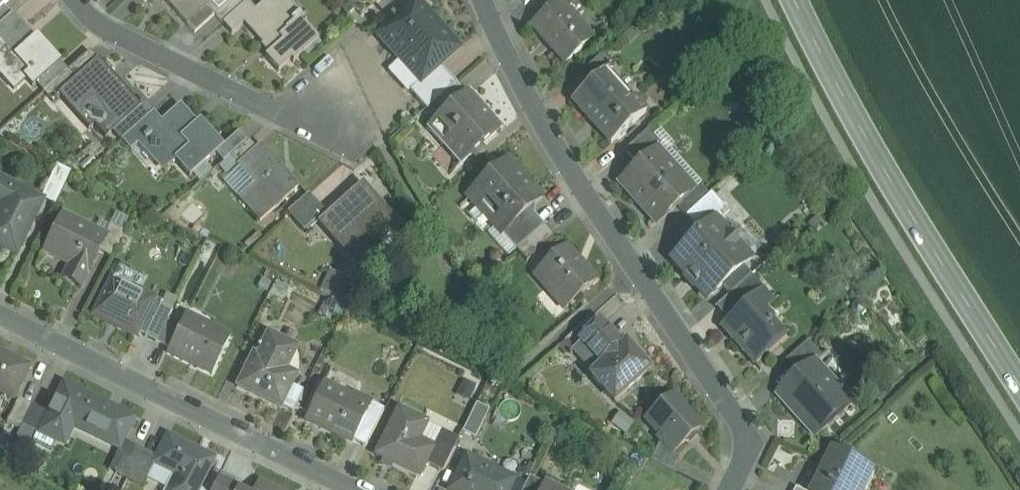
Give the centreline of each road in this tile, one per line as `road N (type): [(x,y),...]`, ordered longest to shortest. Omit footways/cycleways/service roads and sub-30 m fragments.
road 1 (residential): [(489,0),(547,115),(758,441),(732,489)]
road 2 (secondary): [(1019,383),(886,170),(797,0)]
road 3 (residential): [(362,489),(0,314)]
road 4 (residential): [(83,0),(103,21),(228,86),(335,114)]

